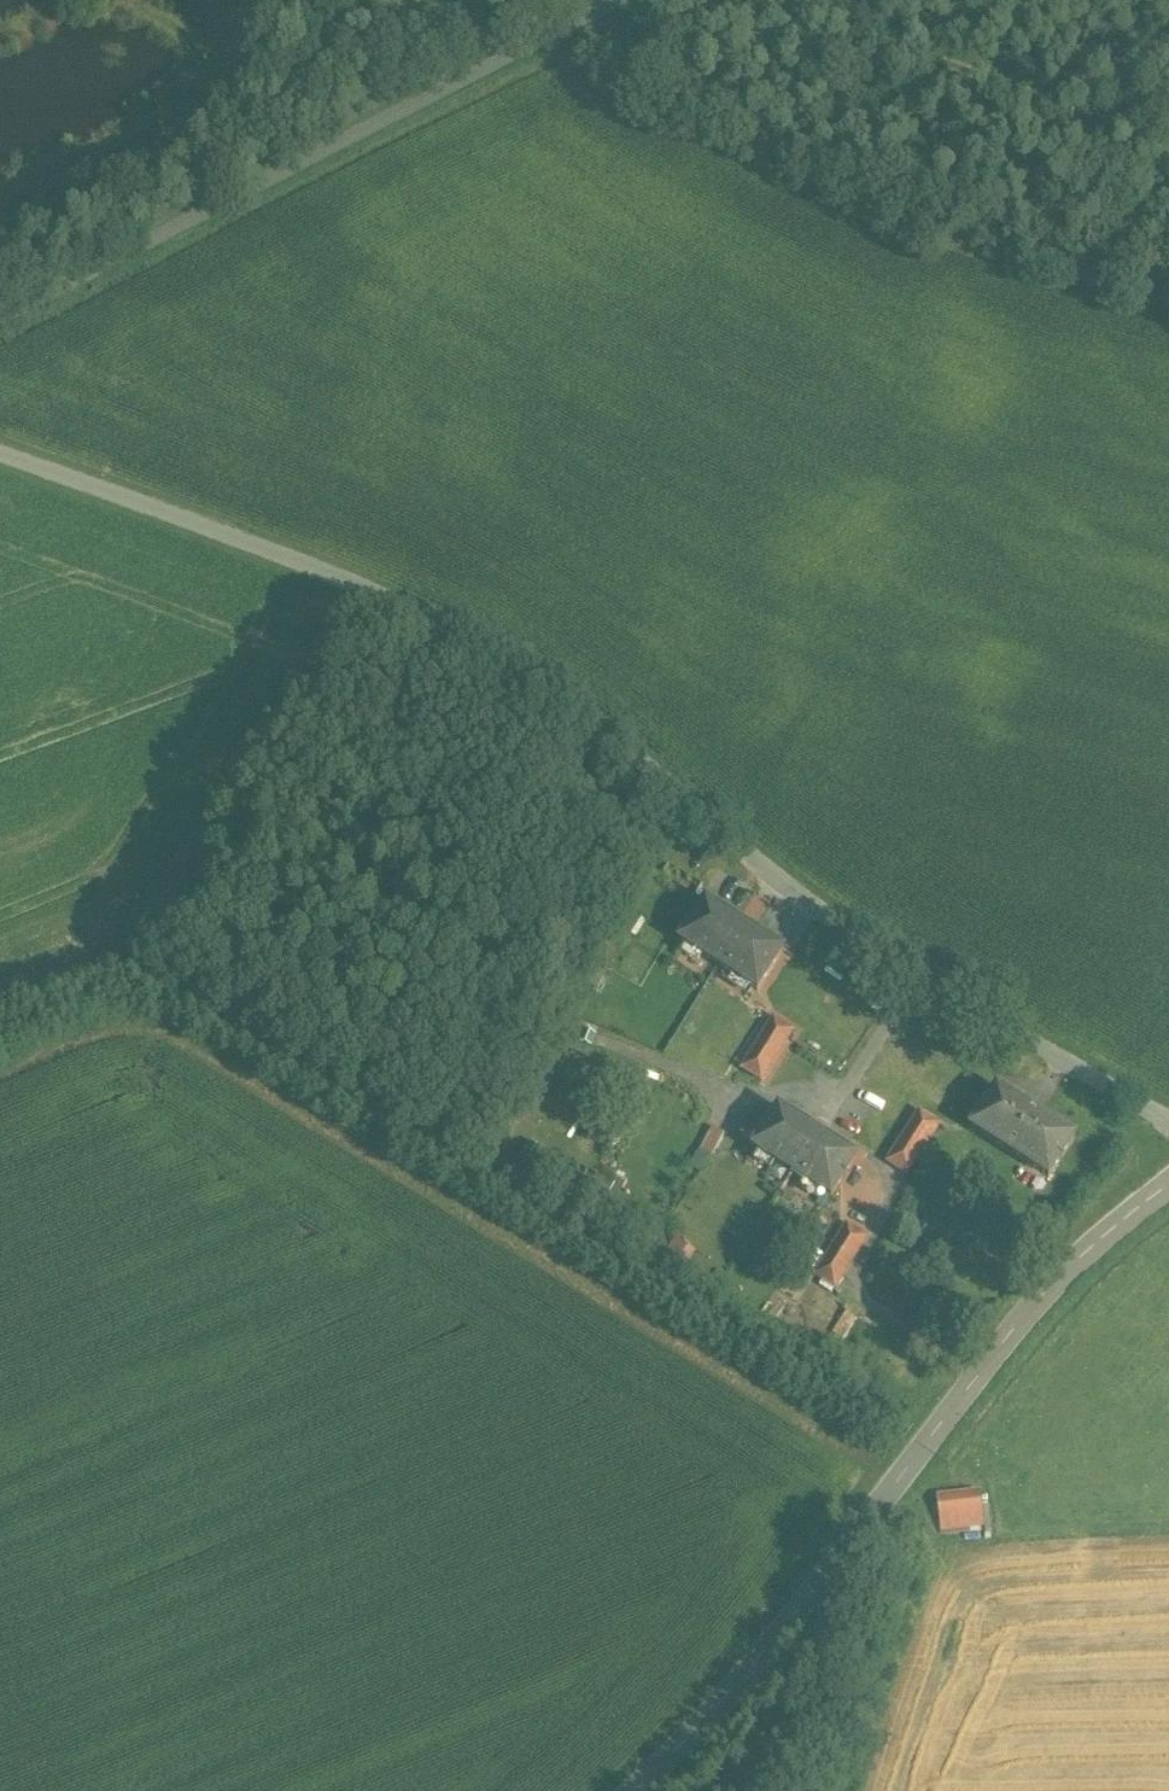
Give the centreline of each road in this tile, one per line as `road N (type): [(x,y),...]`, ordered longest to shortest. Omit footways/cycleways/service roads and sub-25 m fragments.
road 1 (unclassified): [(1168,1127),(781,886),(579,704),(487,647),(0,459)]
road 2 (tertiary): [(636,1790),(825,1582),(997,1348),(1093,1247),(1168,1185)]
road 3 (unclassified): [(646,0),(0,327)]

